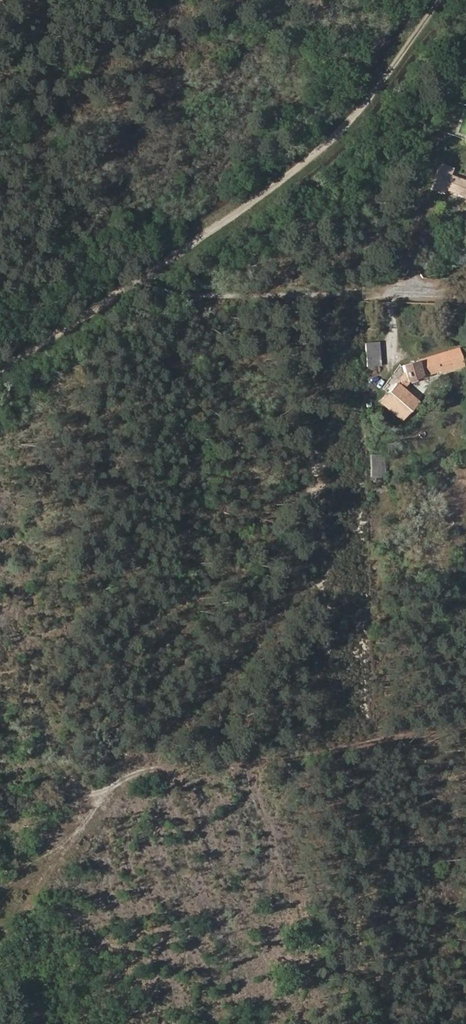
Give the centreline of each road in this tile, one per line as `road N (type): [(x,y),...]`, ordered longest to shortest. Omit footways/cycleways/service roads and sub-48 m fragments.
road 1 (track): [(0,379),(54,349),(357,126),(444,0)]
road 2 (track): [(156,274),(245,289),(378,293)]

